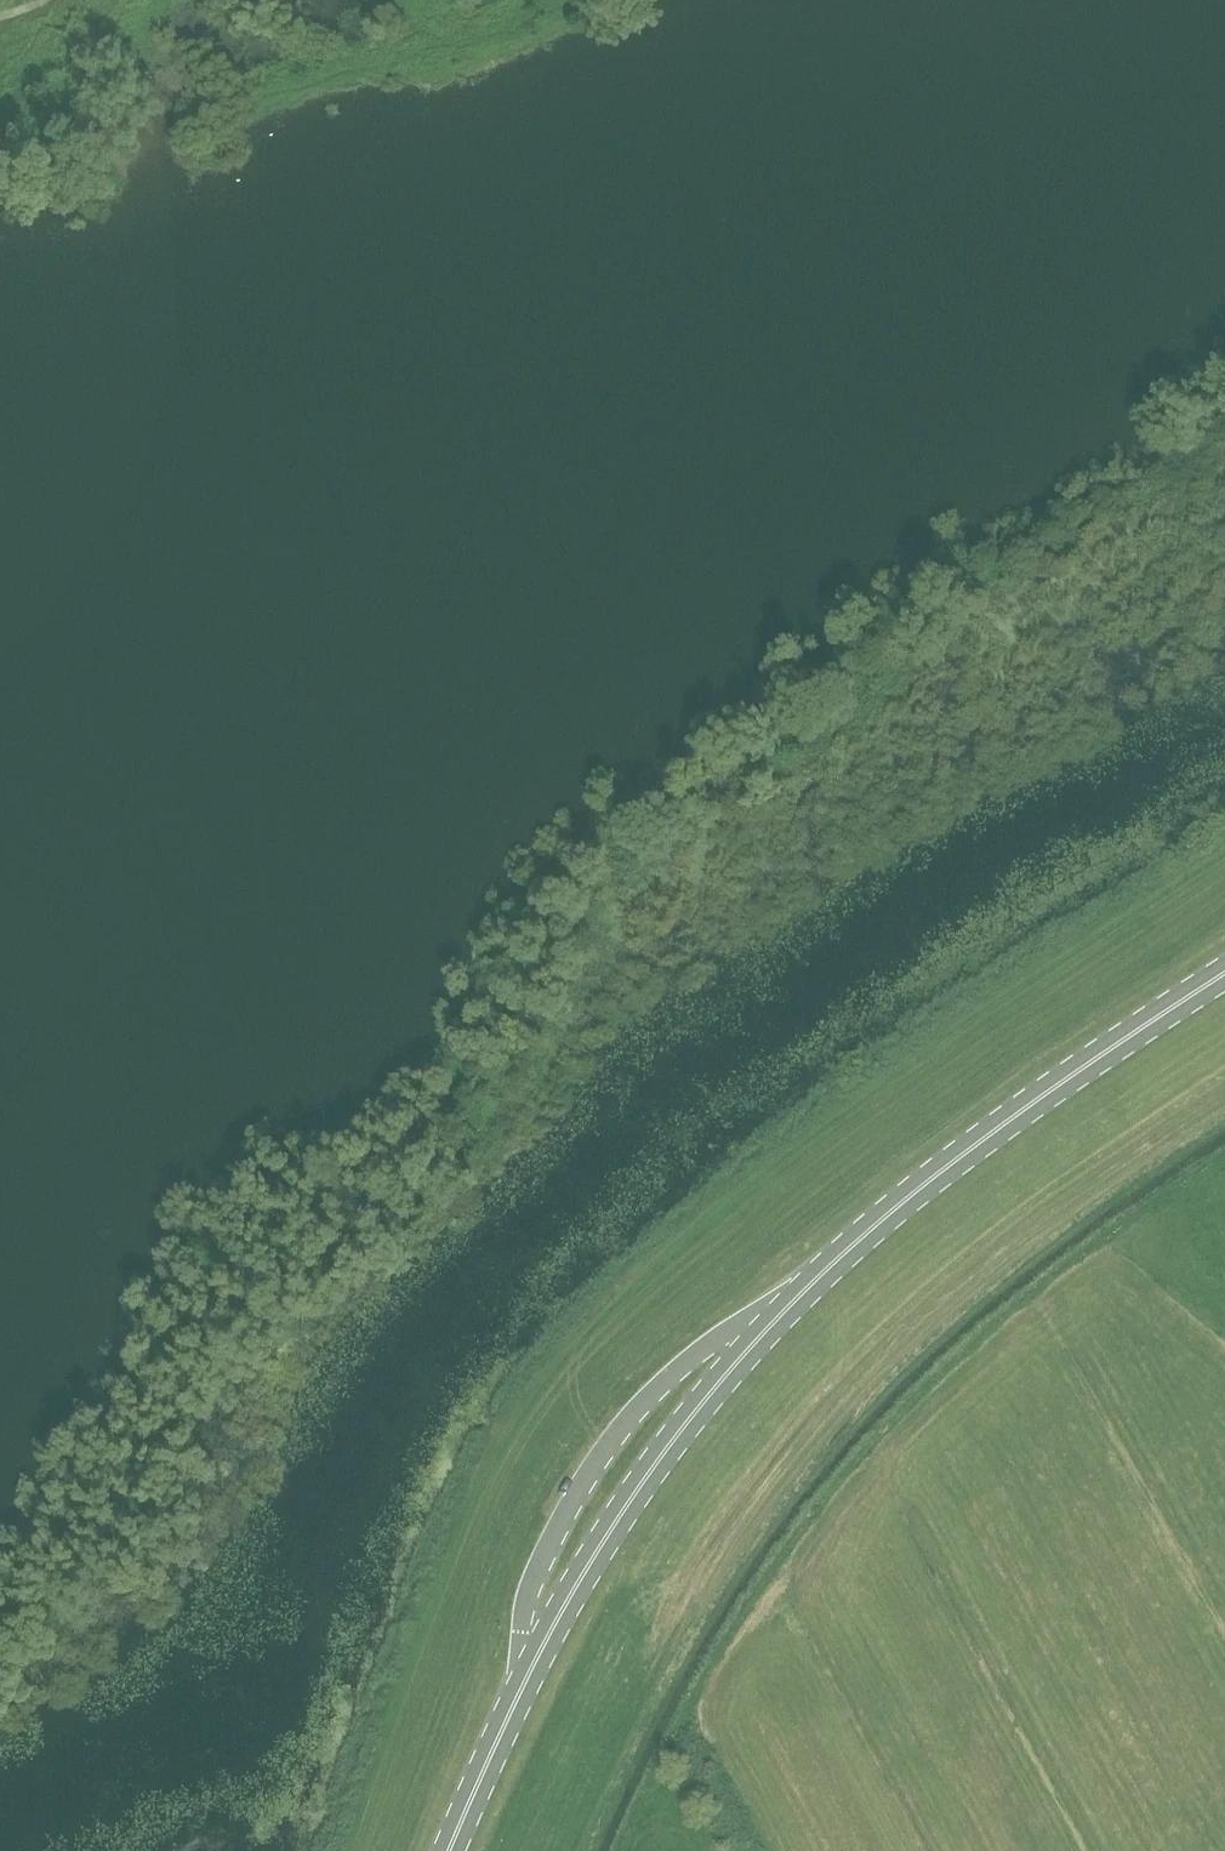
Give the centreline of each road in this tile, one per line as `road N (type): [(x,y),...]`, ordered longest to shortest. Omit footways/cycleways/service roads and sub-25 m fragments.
road 1 (primary): [(450,1850),(526,1678),(583,1572),(684,1427),(787,1305),(1014,1119),(1224,978)]

